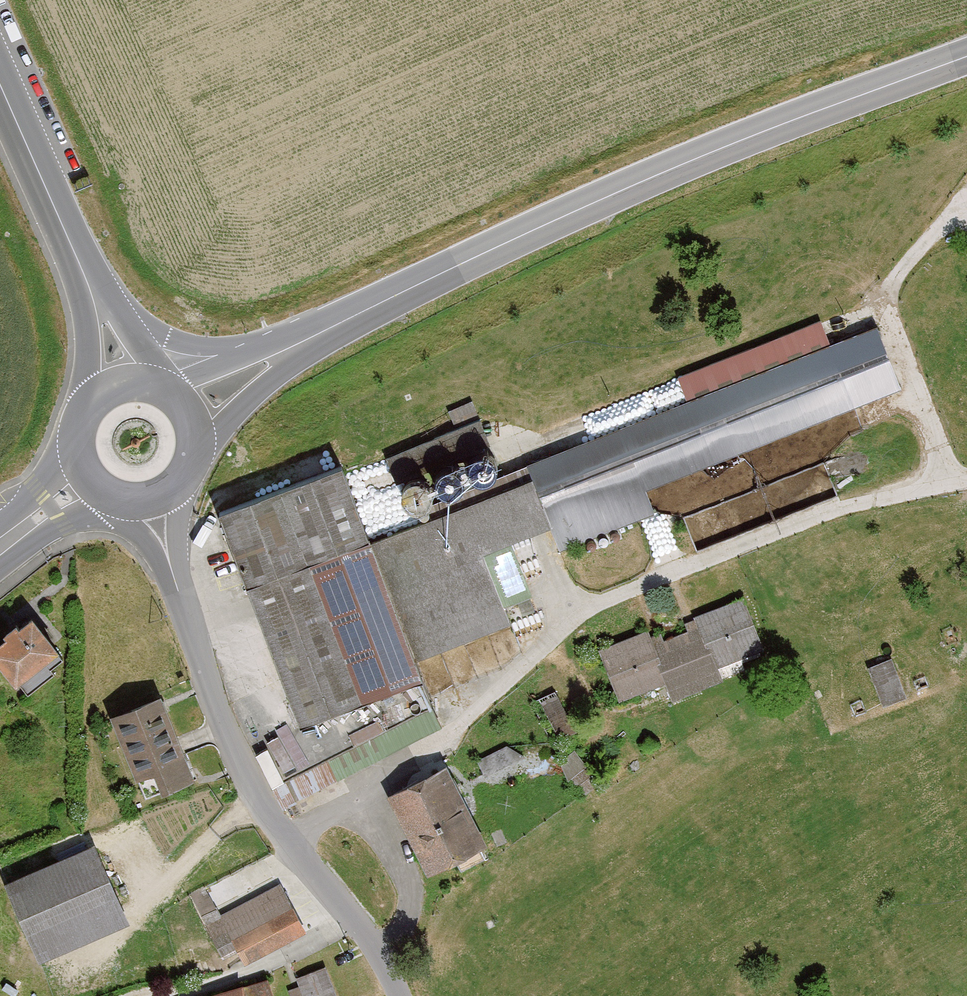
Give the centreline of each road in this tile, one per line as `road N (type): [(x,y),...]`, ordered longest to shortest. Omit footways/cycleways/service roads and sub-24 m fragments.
road 1 (track): [(283,844),(474,715),(592,609),(823,514),(966,482)]
road 2 (primary): [(966,57),(585,207),(285,359)]
road 3 (residential): [(151,500),(204,671),(283,844),(367,937),(397,995)]
road 4 (tertiary): [(0,87),(87,287)]
road 5 (primary): [(257,365),(168,338),(87,287)]
road 6 (primary): [(196,453),(285,359)]
road 7 (primary): [(129,382),(109,388),(81,418),(76,438),(88,478)]

